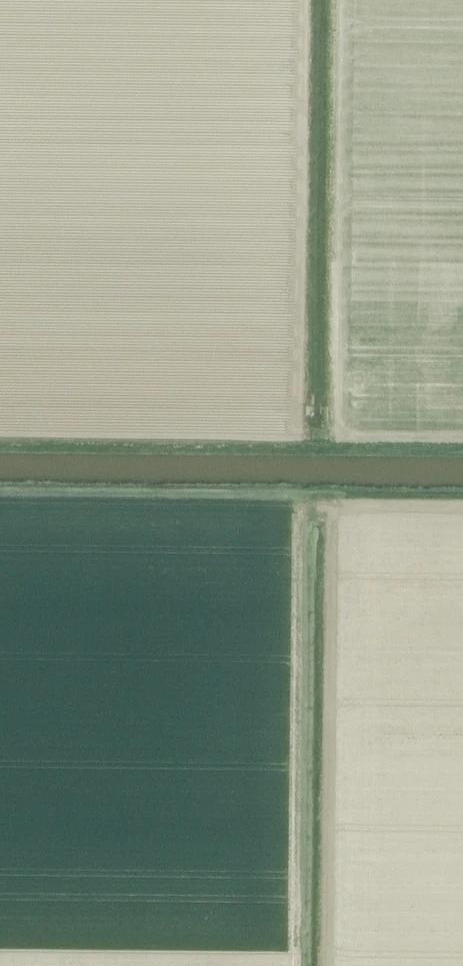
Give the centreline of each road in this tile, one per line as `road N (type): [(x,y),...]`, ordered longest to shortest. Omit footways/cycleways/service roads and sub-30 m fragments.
road 1 (track): [(300,407),(303,0)]

